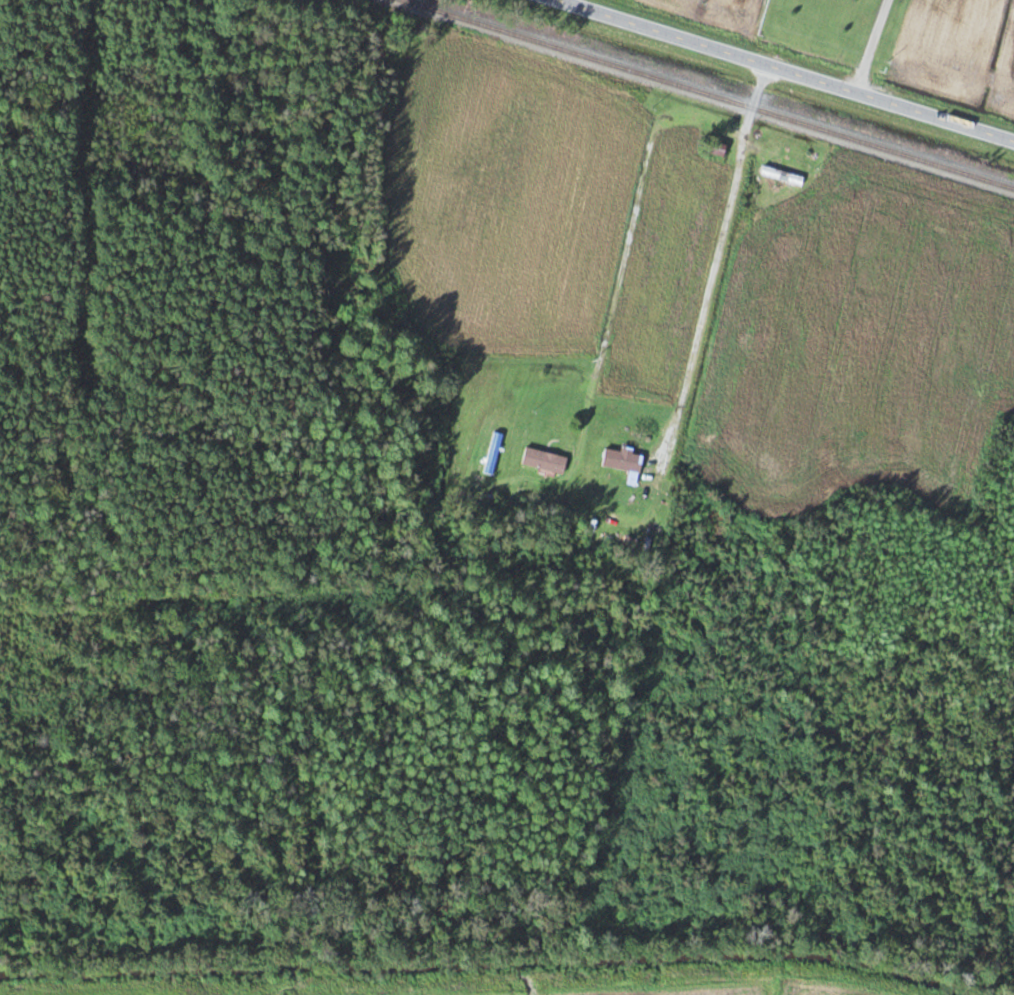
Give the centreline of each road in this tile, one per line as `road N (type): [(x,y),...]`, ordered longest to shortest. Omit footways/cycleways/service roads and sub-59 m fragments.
road 1 (secondary): [(1013,142),(555,0)]

